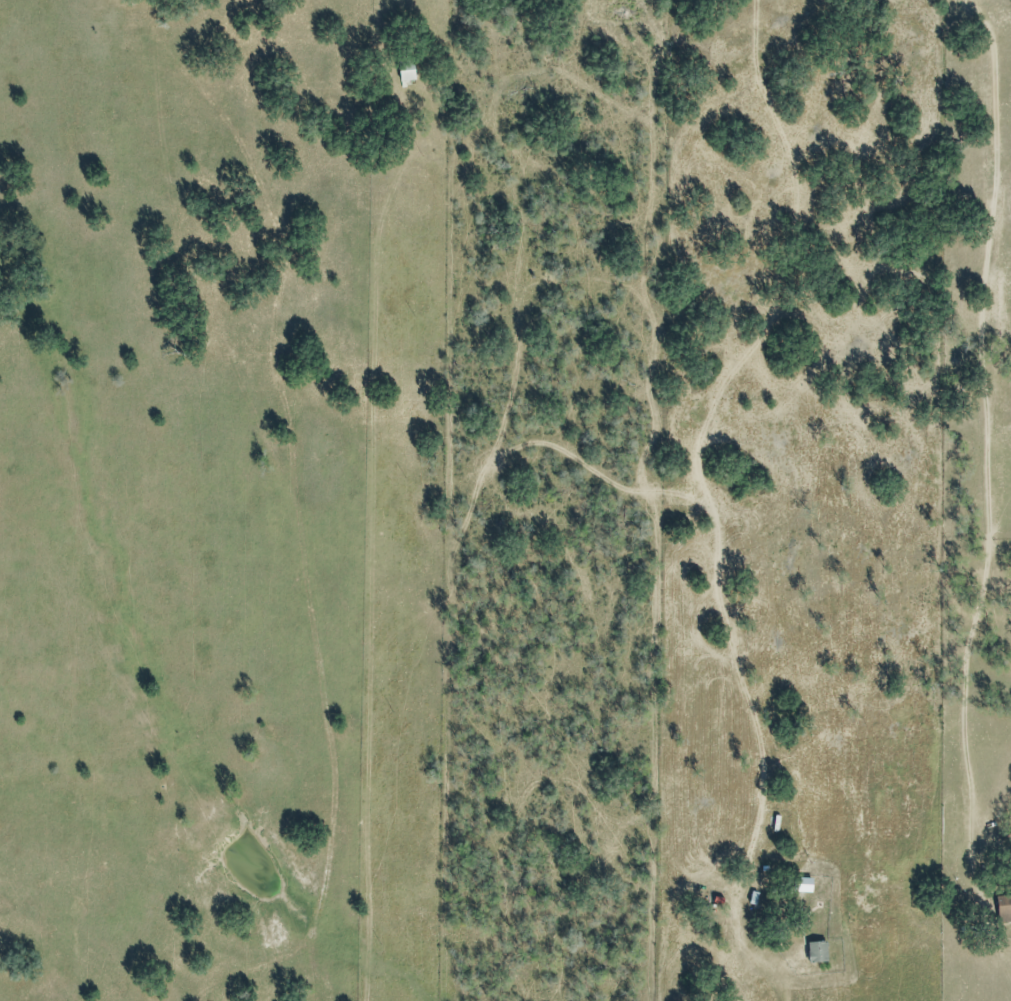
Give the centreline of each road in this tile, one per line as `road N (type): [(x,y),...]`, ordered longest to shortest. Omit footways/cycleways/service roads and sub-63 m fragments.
road 1 (residential): [(806,1000),(807,970),(856,911),(910,911),(953,936),(992,916),(982,789),(1010,743)]

